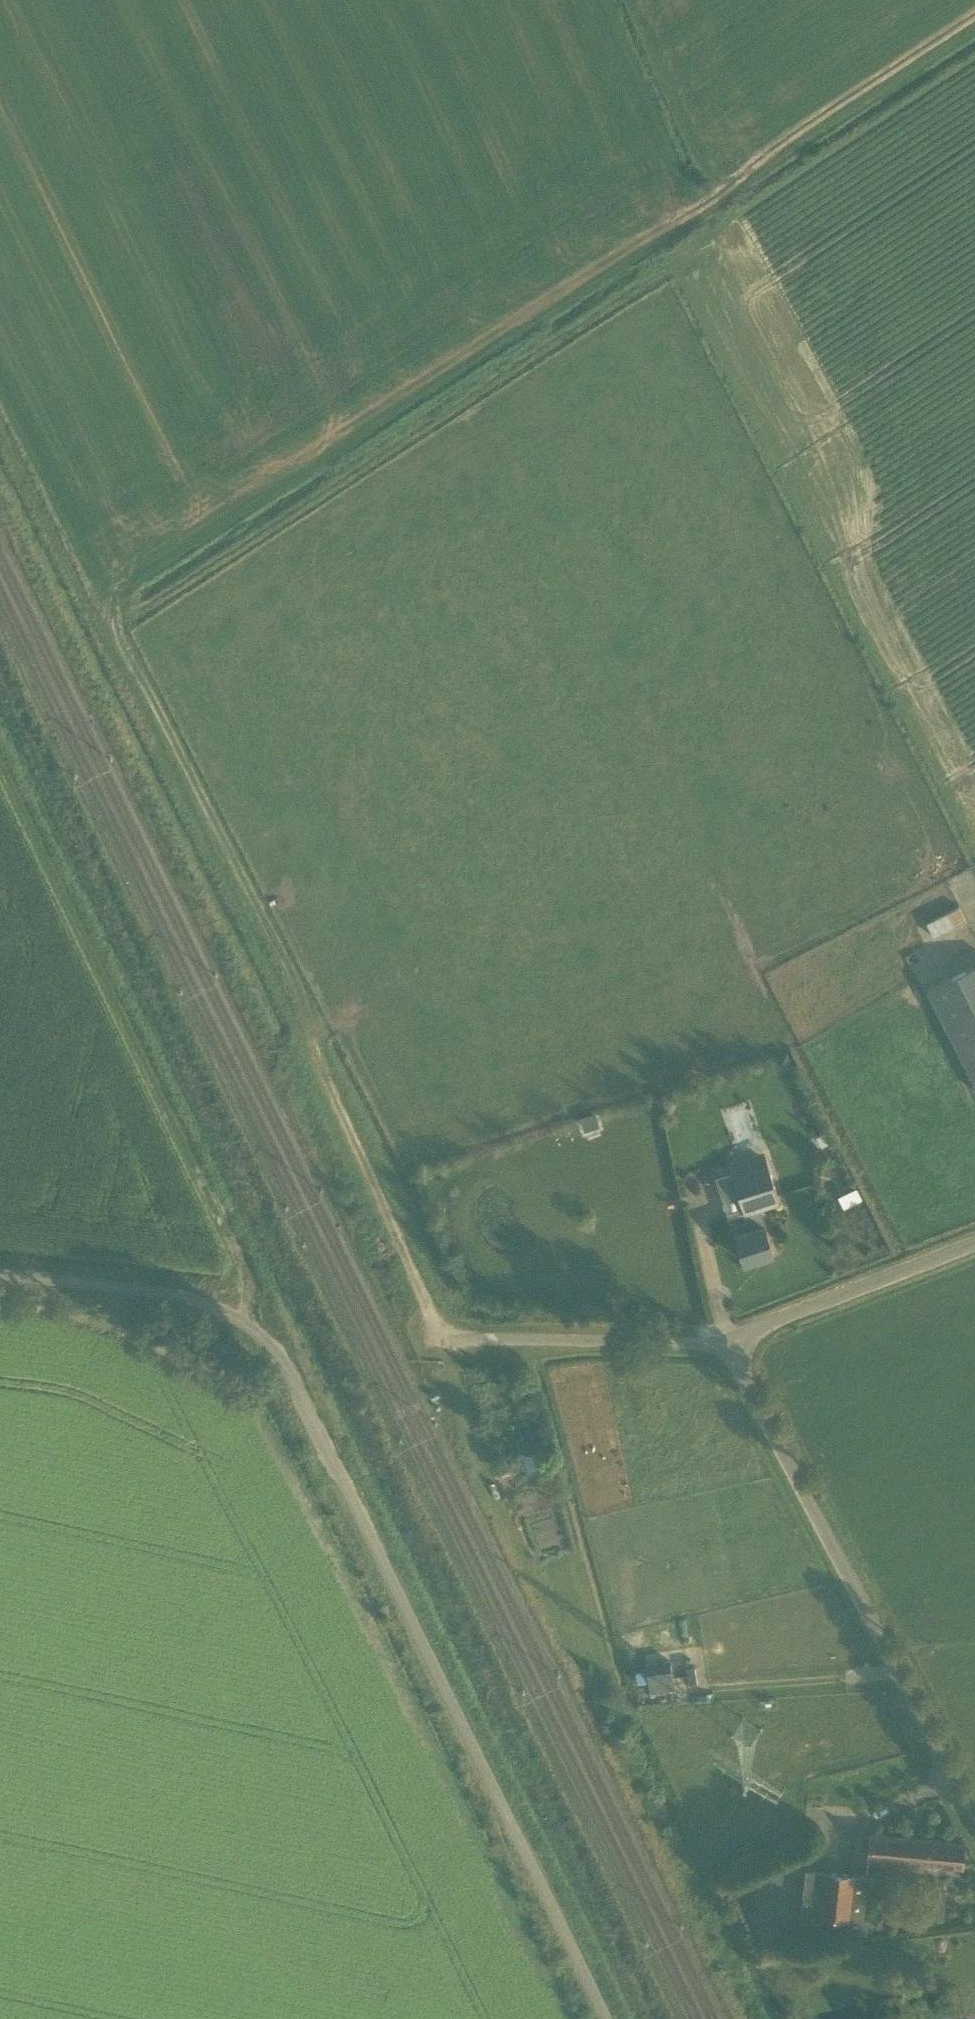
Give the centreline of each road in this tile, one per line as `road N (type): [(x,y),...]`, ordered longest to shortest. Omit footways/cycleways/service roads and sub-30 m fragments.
road 1 (unclassified): [(604,2018),(282,1353),(205,1303),(0,1277)]
road 2 (track): [(452,1363),(273,946),(120,646),(107,569)]
road 3 (track): [(231,1315),(249,1293),(250,1276),(0,758)]
road 4 (unclassified): [(974,1818),(723,1347)]
road 5 (unclassified): [(429,1343),(723,1347)]
road 6 (unclassified): [(723,1347),(974,1251)]
road 7 (track): [(0,424),(101,631),(120,646)]

